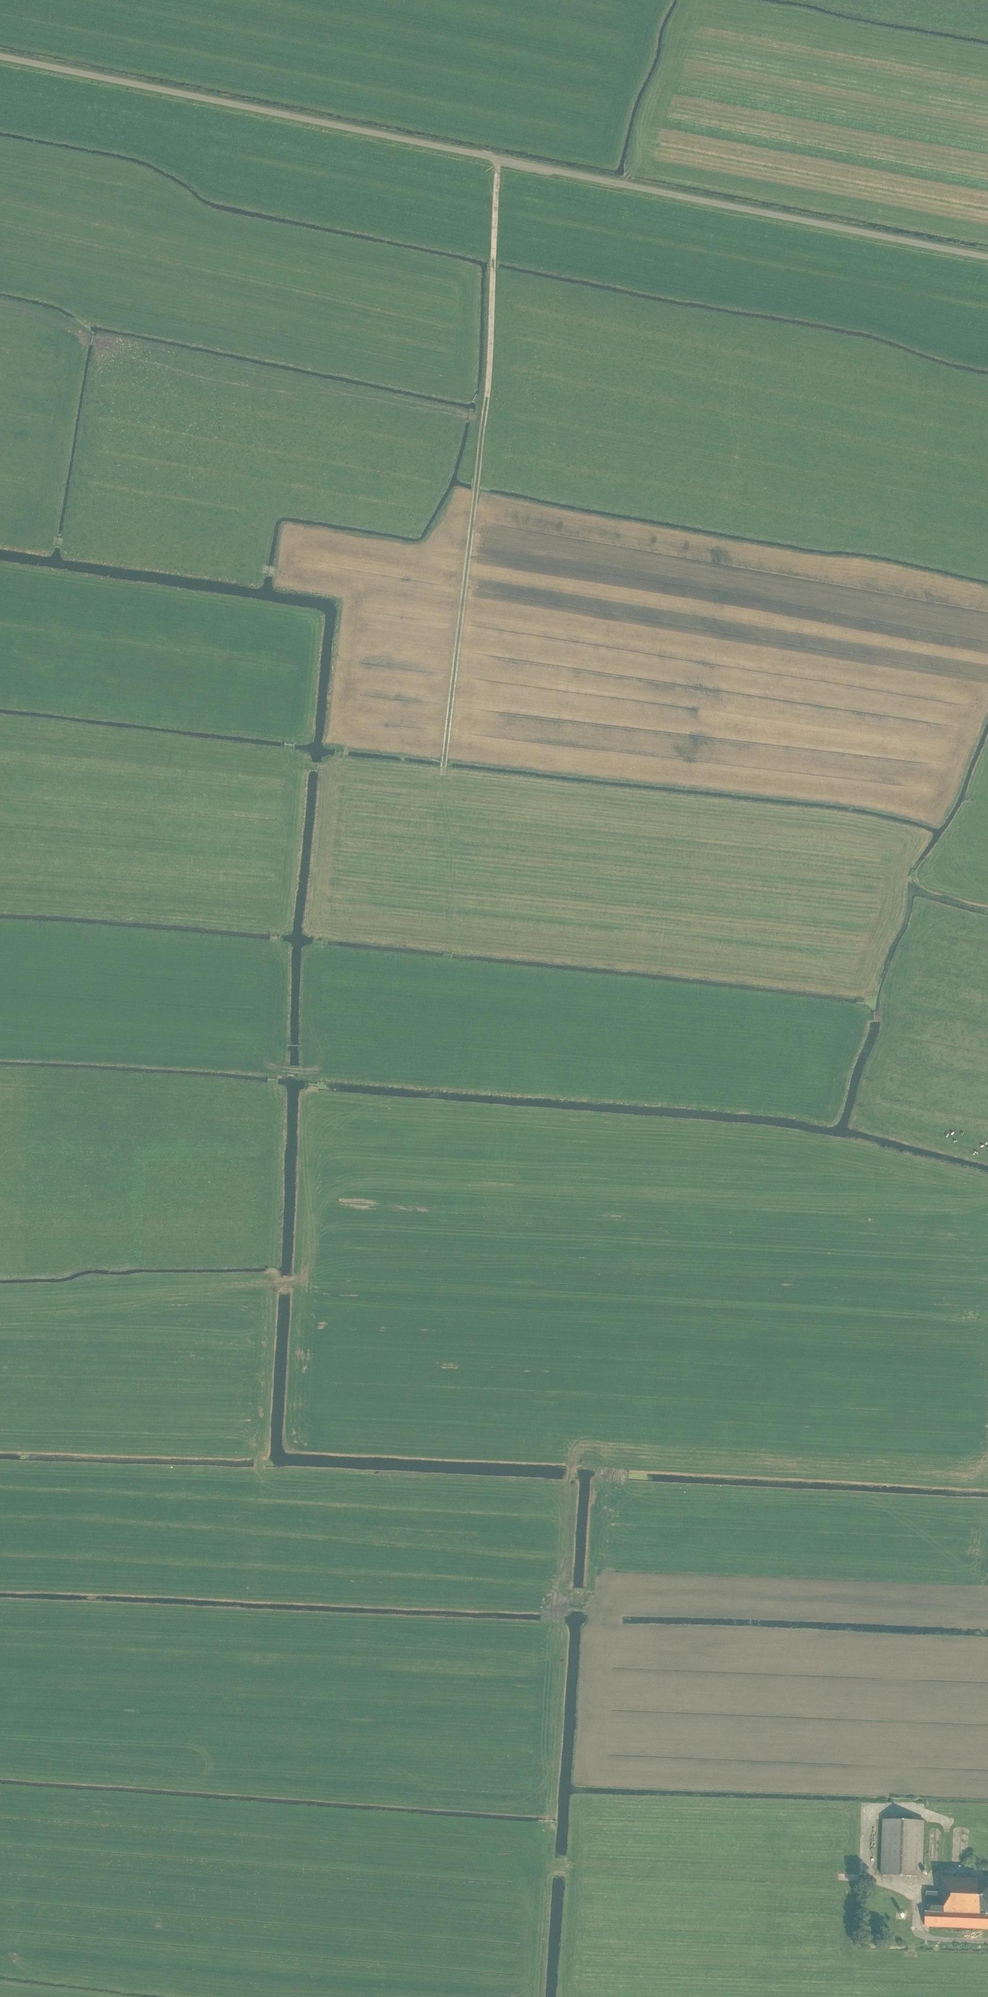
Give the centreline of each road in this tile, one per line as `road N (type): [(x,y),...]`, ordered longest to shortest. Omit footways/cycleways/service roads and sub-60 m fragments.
road 1 (unclassified): [(987,257),(0,55)]
road 2 (track): [(443,774),(488,378),(498,158)]

